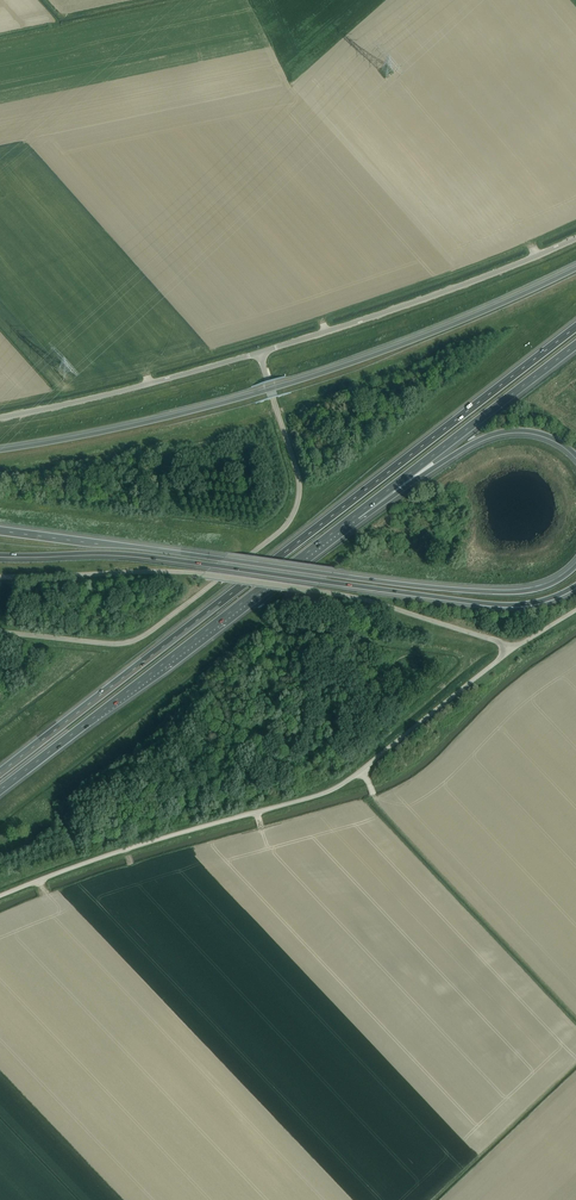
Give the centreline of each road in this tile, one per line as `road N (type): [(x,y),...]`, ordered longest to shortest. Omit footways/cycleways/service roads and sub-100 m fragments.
road 1 (motorway): [(575,326),(0,772)]
road 2 (motorway): [(575,267),(415,339),(285,385),(0,450)]
road 3 (motorway): [(575,564),(537,587),(474,591),(0,530)]
road 4 (motorway): [(0,555),(127,553),(498,605),(533,602),(575,584)]
road 5 (unclassified): [(0,895),(331,786),(512,649)]
road 6 (unclassified): [(0,632),(130,642),(283,528),(297,504),(298,477),(259,352)]
road 7 (motorway): [(0,790),(354,516)]
road 8 (unclassified): [(259,352),(575,239)]
road 9 (unclassified): [(512,649),(357,598),(203,575)]
road 10 (motorway): [(354,516),(575,344)]
road 11 (unclassified): [(259,352),(0,416)]
road 12 (motorway): [(354,516),(500,432),(547,435),(575,455)]
road 13 (unclassified): [(0,576),(203,575)]

